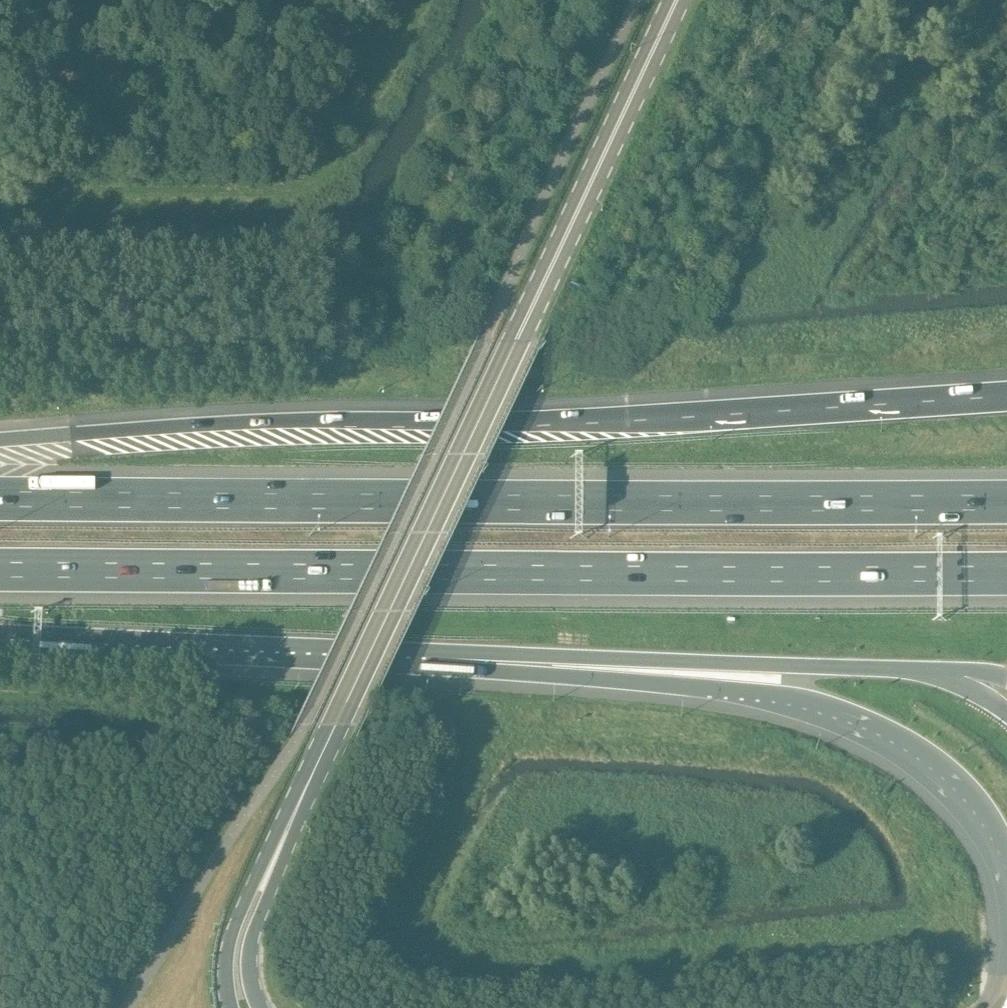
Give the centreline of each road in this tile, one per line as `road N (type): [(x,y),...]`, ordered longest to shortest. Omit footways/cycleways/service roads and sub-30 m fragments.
road 1 (secondary): [(674,0),(239,939)]
road 2 (motorway): [(1006,396),(709,417),(310,420),(0,441)]
road 3 (motorway): [(1006,506),(0,499)]
road 4 (motorway): [(0,570),(1006,577)]
road 5 (motorway): [(439,651),(552,675),(832,703),(931,754),(967,784),(1006,845)]
road 6 (motorway): [(439,651),(934,674)]
road 7 (motorway): [(0,631),(439,651)]

